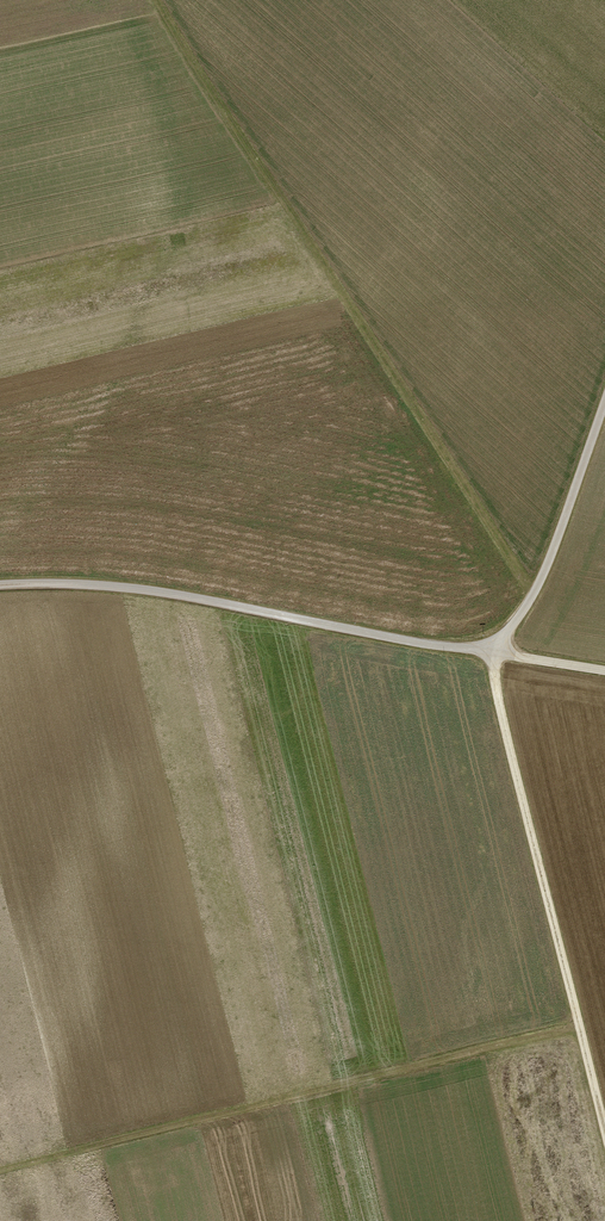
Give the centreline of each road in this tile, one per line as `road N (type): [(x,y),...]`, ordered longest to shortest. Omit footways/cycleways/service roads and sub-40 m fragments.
road 1 (track): [(159,0),(533,595)]
road 2 (track): [(0,1170),(579,1026)]
road 3 (track): [(492,653),(174,593),(0,585)]
road 4 (track): [(492,653),(604,1131)]
road 5 (track): [(492,653),(533,595),(604,401)]

